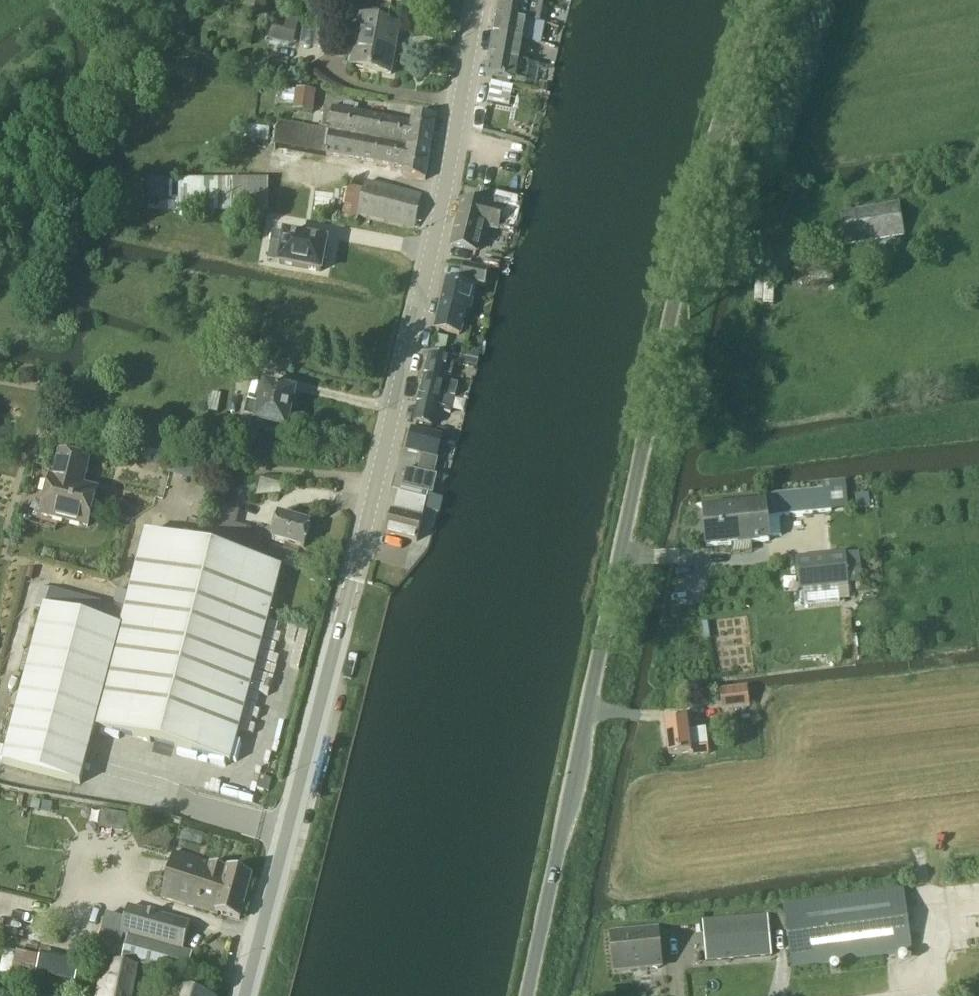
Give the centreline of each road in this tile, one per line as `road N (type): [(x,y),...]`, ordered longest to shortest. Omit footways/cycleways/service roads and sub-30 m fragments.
road 1 (unclassified): [(530,995),(673,328),(731,83),(761,0)]
road 2 (secondary): [(246,995),(433,243),(478,0)]

